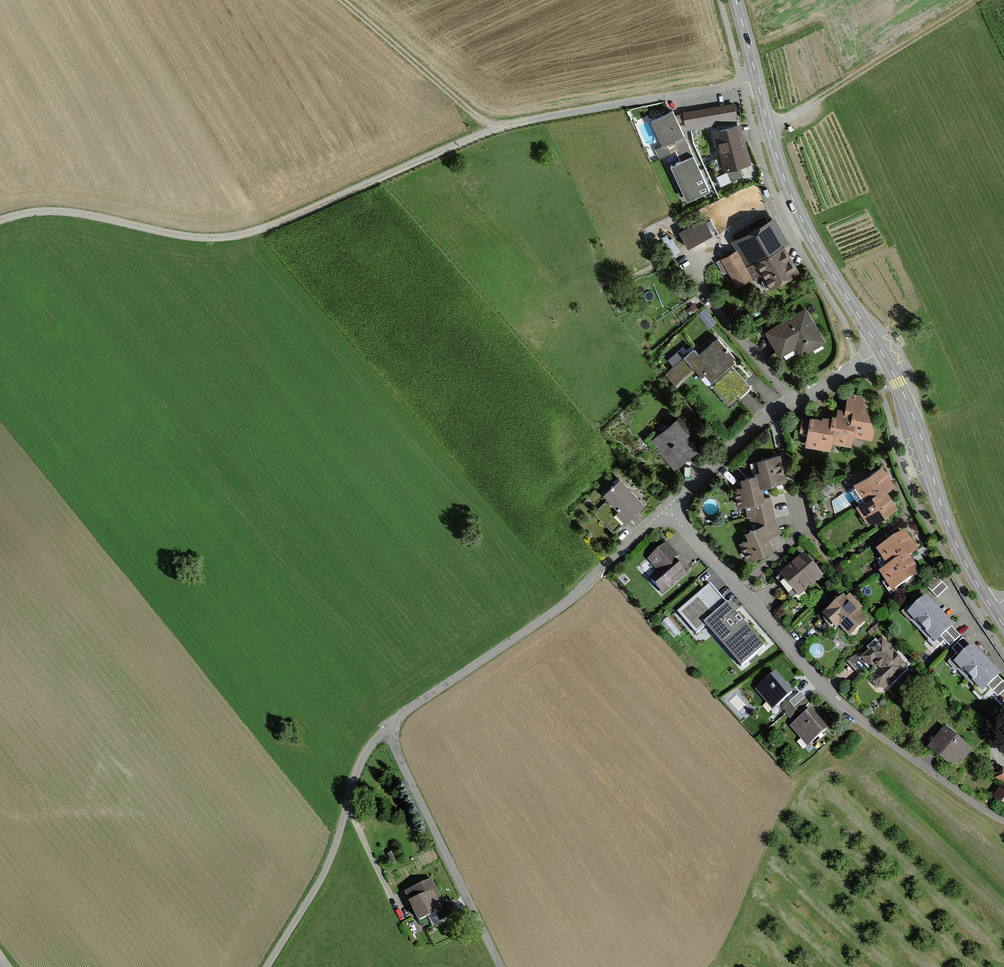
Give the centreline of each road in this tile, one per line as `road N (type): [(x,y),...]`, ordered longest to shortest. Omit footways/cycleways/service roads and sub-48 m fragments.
road 1 (track): [(663,97),(507,124),(239,235),(177,236),(55,212),(0,217)]
road 2 (residential): [(1003,821),(848,711),(665,509)]
road 3 (tertiary): [(880,349),(798,219),(732,0)]
road 4 (residential): [(665,509),(538,620),(386,725)]
road 5 (tertiary): [(990,607),(956,545),(914,419),(880,349)]
road 6 (residential): [(880,349),(764,414),(665,509)]
road 7 (residential): [(386,725),(500,966)]
road 8 (residential): [(386,725),(356,770),(312,894),(278,951)]
road 9 (track): [(766,127),(978,0)]
road 10 (track): [(496,128),(340,0)]

